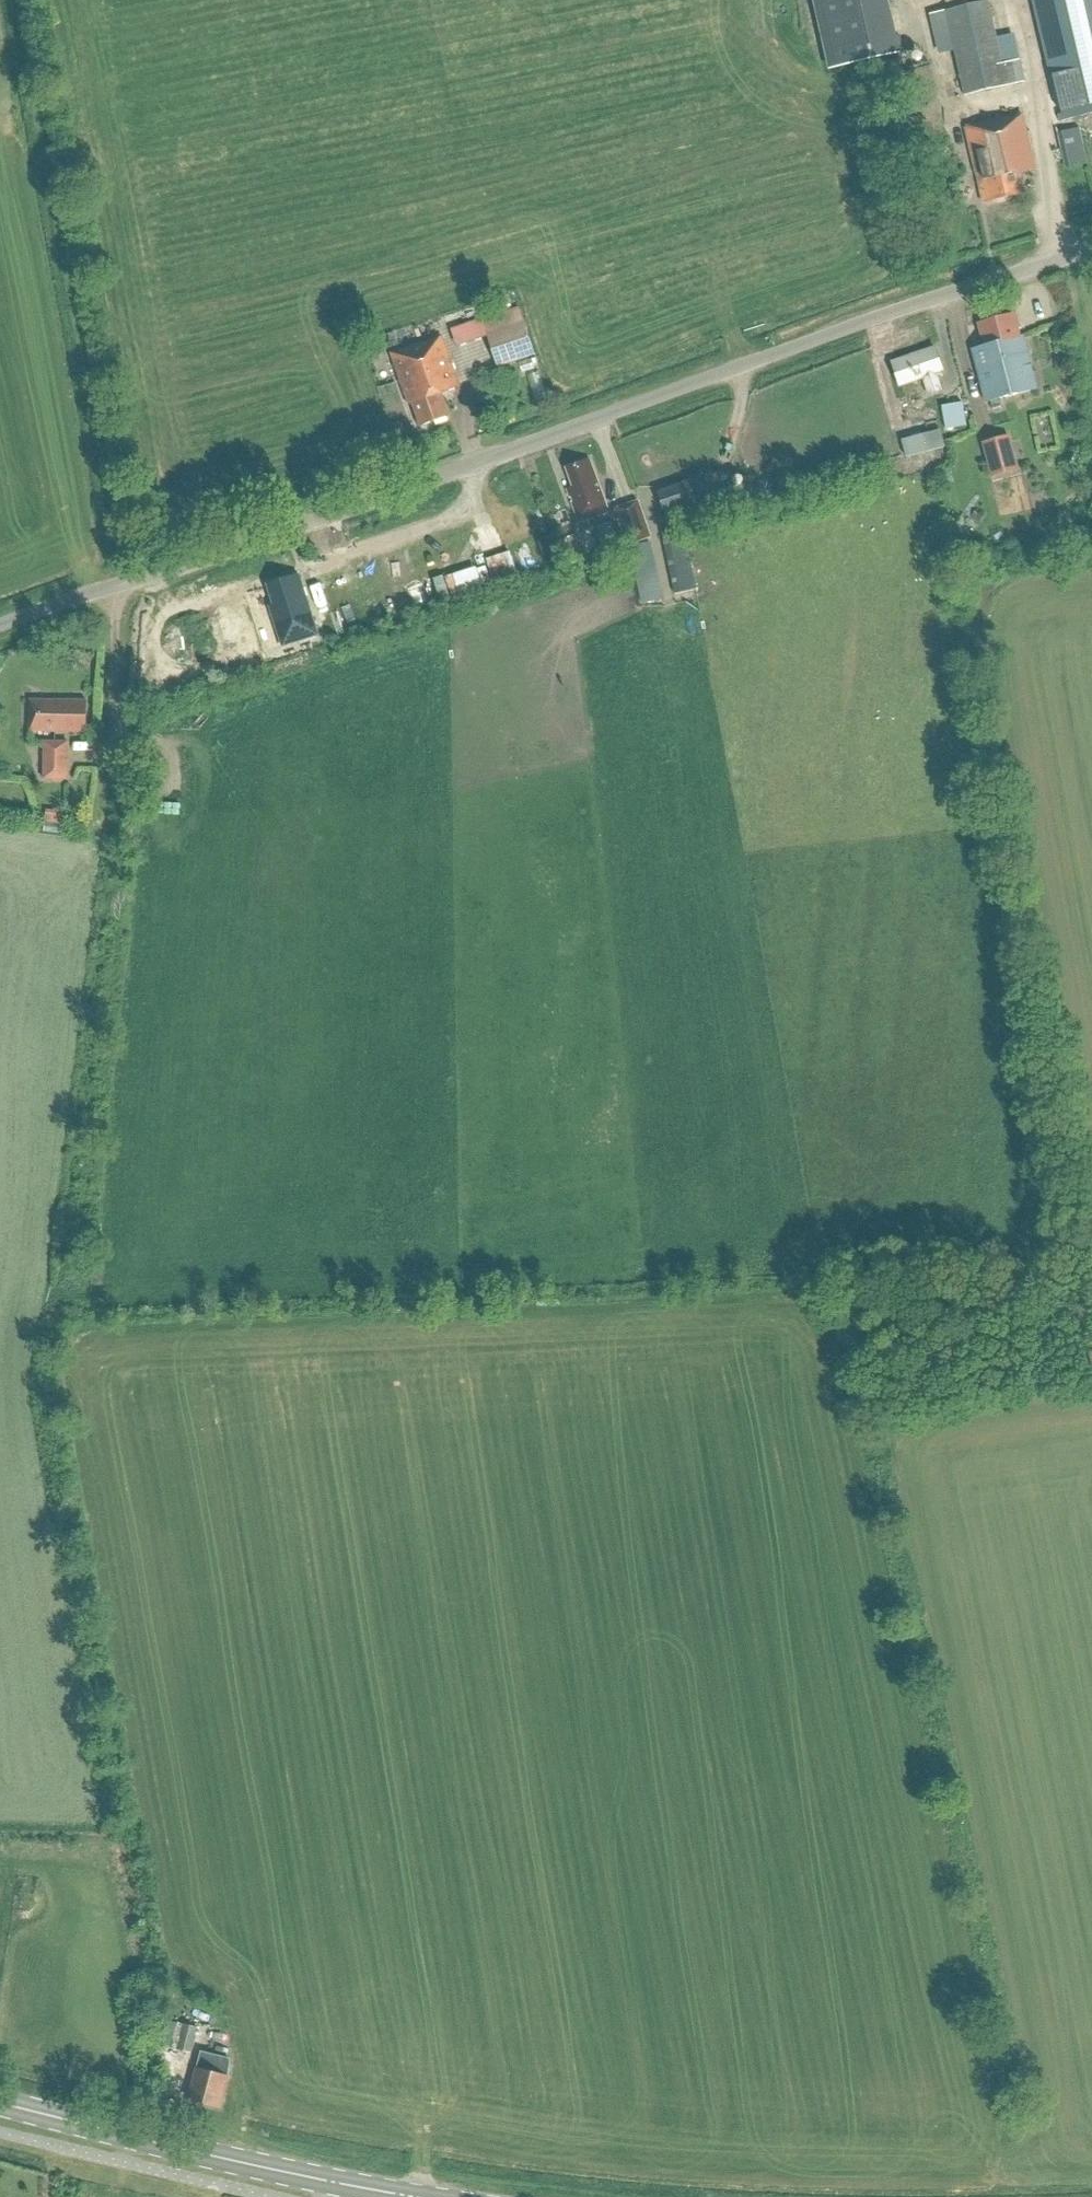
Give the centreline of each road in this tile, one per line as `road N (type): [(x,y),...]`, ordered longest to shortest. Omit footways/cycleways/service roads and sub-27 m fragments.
road 1 (unclassified): [(0,624),(926,300),(1091,252)]
road 2 (track): [(125,582),(14,0)]
road 3 (secondary): [(414,2196),(0,2103)]

